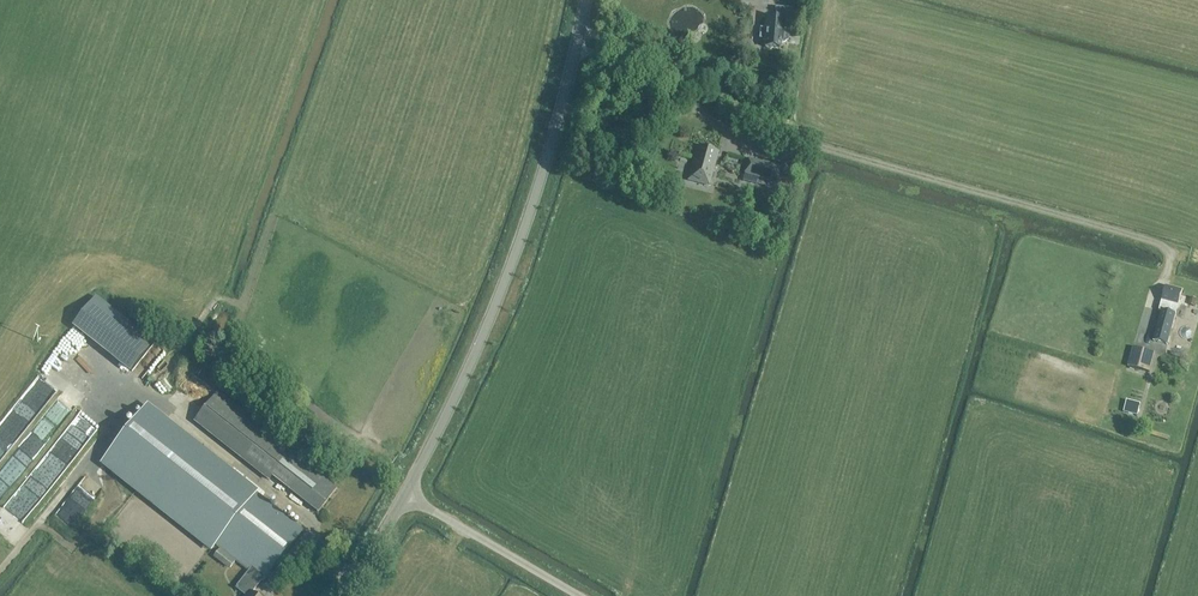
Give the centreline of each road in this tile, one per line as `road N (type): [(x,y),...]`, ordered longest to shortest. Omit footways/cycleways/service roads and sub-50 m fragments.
road 1 (unclassified): [(1157,247),(831,154),(652,60),(578,38)]
road 2 (unclassified): [(408,495),(523,241),(578,38)]
road 3 (unclassified): [(581,595),(408,495)]

